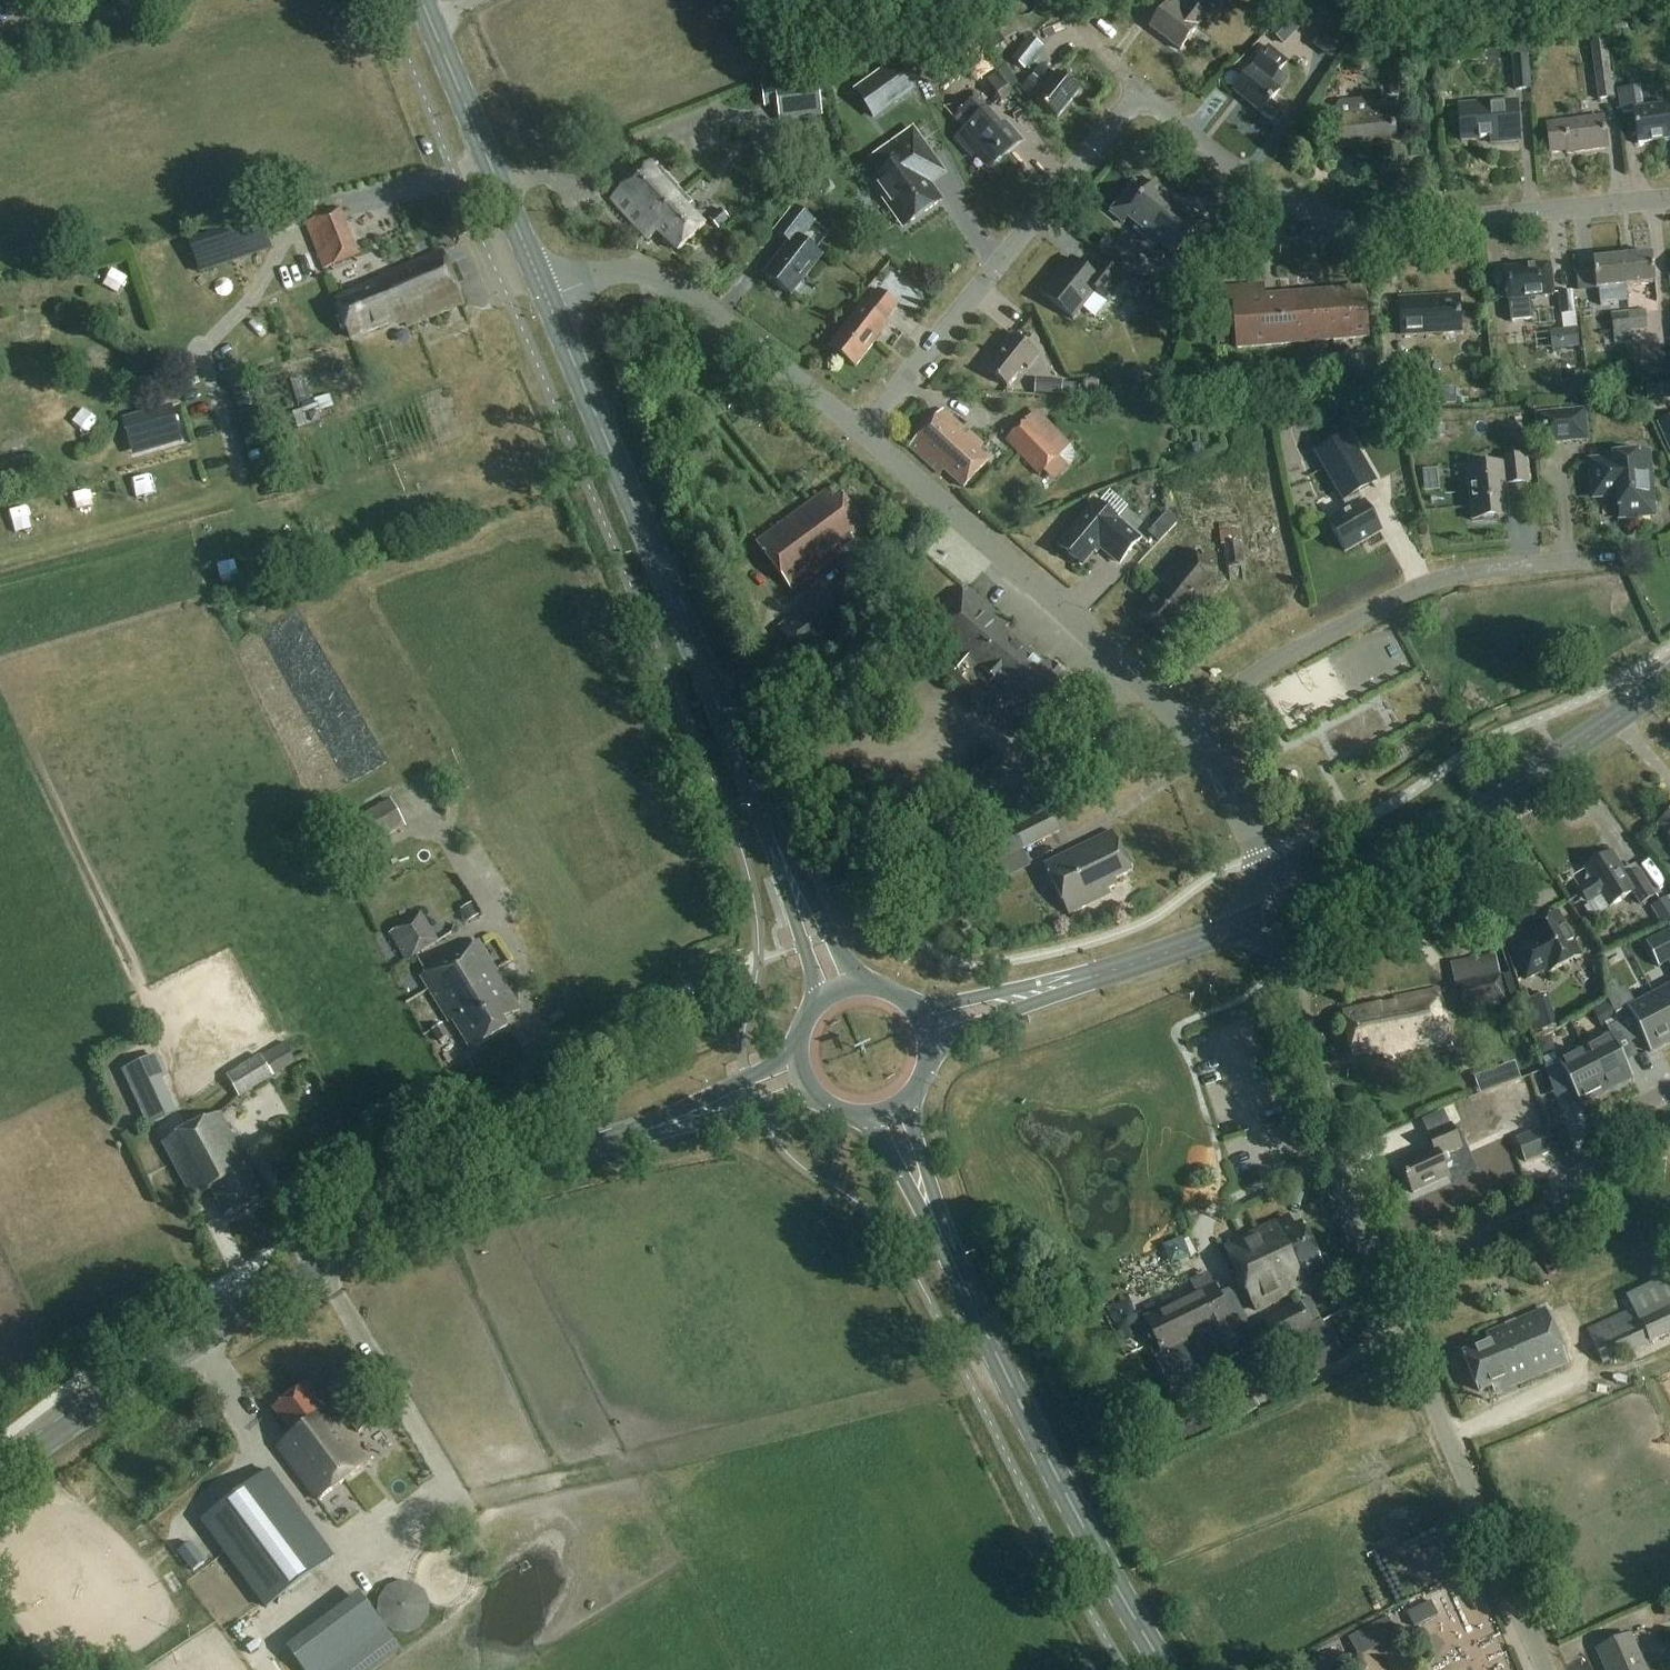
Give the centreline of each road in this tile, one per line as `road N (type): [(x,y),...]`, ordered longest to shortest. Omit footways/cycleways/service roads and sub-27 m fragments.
road 1 (primary): [(0,1481),(117,1393),(312,1267),(513,1174),(804,1076)]
road 2 (primary): [(840,991),(549,301)]
road 3 (primary): [(1168,1669),(1011,1383),(891,1114)]
road 4 (residential): [(1146,91),(1279,201),(1319,216),(1444,220),(1669,197)]
road 5 (primary): [(1277,910),(1495,795),(1669,676)]
road 6 (residential): [(861,434),(1146,91)]
road 7 (residential): [(1185,727),(1249,678),(1430,583),(1588,561)]
road 8 (residential): [(1185,727),(861,434)]
road 9 (residential): [(1548,1669),(1385,1281)]
road 10 (residential): [(1385,1281),(1350,1193),(1277,910)]
road 11 (residential): [(861,434),(647,272),(601,276),(549,301)]
road 12 (primary): [(928,1026),(1179,950),(1277,910)]
road 13 (residential): [(1385,1281),(1561,1205),(1582,1182),(1595,1144),(1619,1120),(1669,1095)]
road 14 (primary): [(549,301),(422,0)]
road 15 (residential): [(1277,910),(1224,786),(1185,727)]

